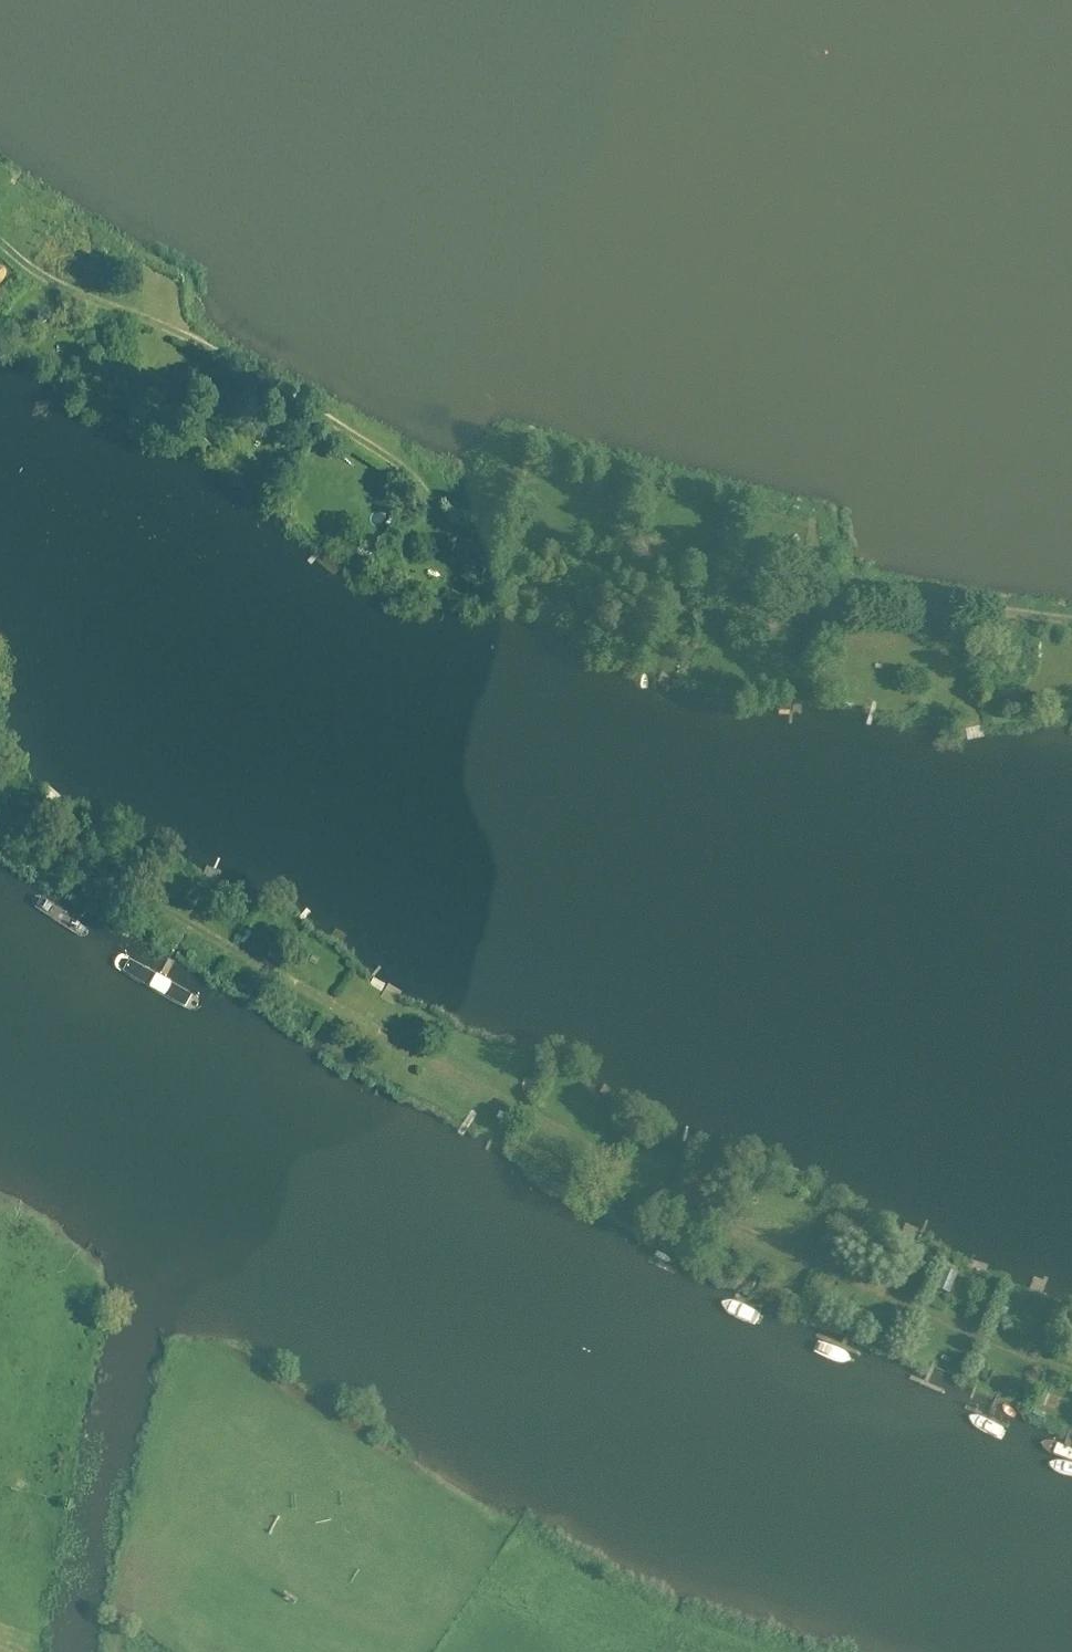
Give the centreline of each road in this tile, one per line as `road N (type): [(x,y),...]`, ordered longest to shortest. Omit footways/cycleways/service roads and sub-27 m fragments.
road 1 (track): [(1071,1368),(804,1252),(591,1146),(0,815)]
road 2 (track): [(1071,611),(867,605),(752,614),(662,599),(512,554),(441,517),(391,453),(202,342),(56,283),(0,241)]

